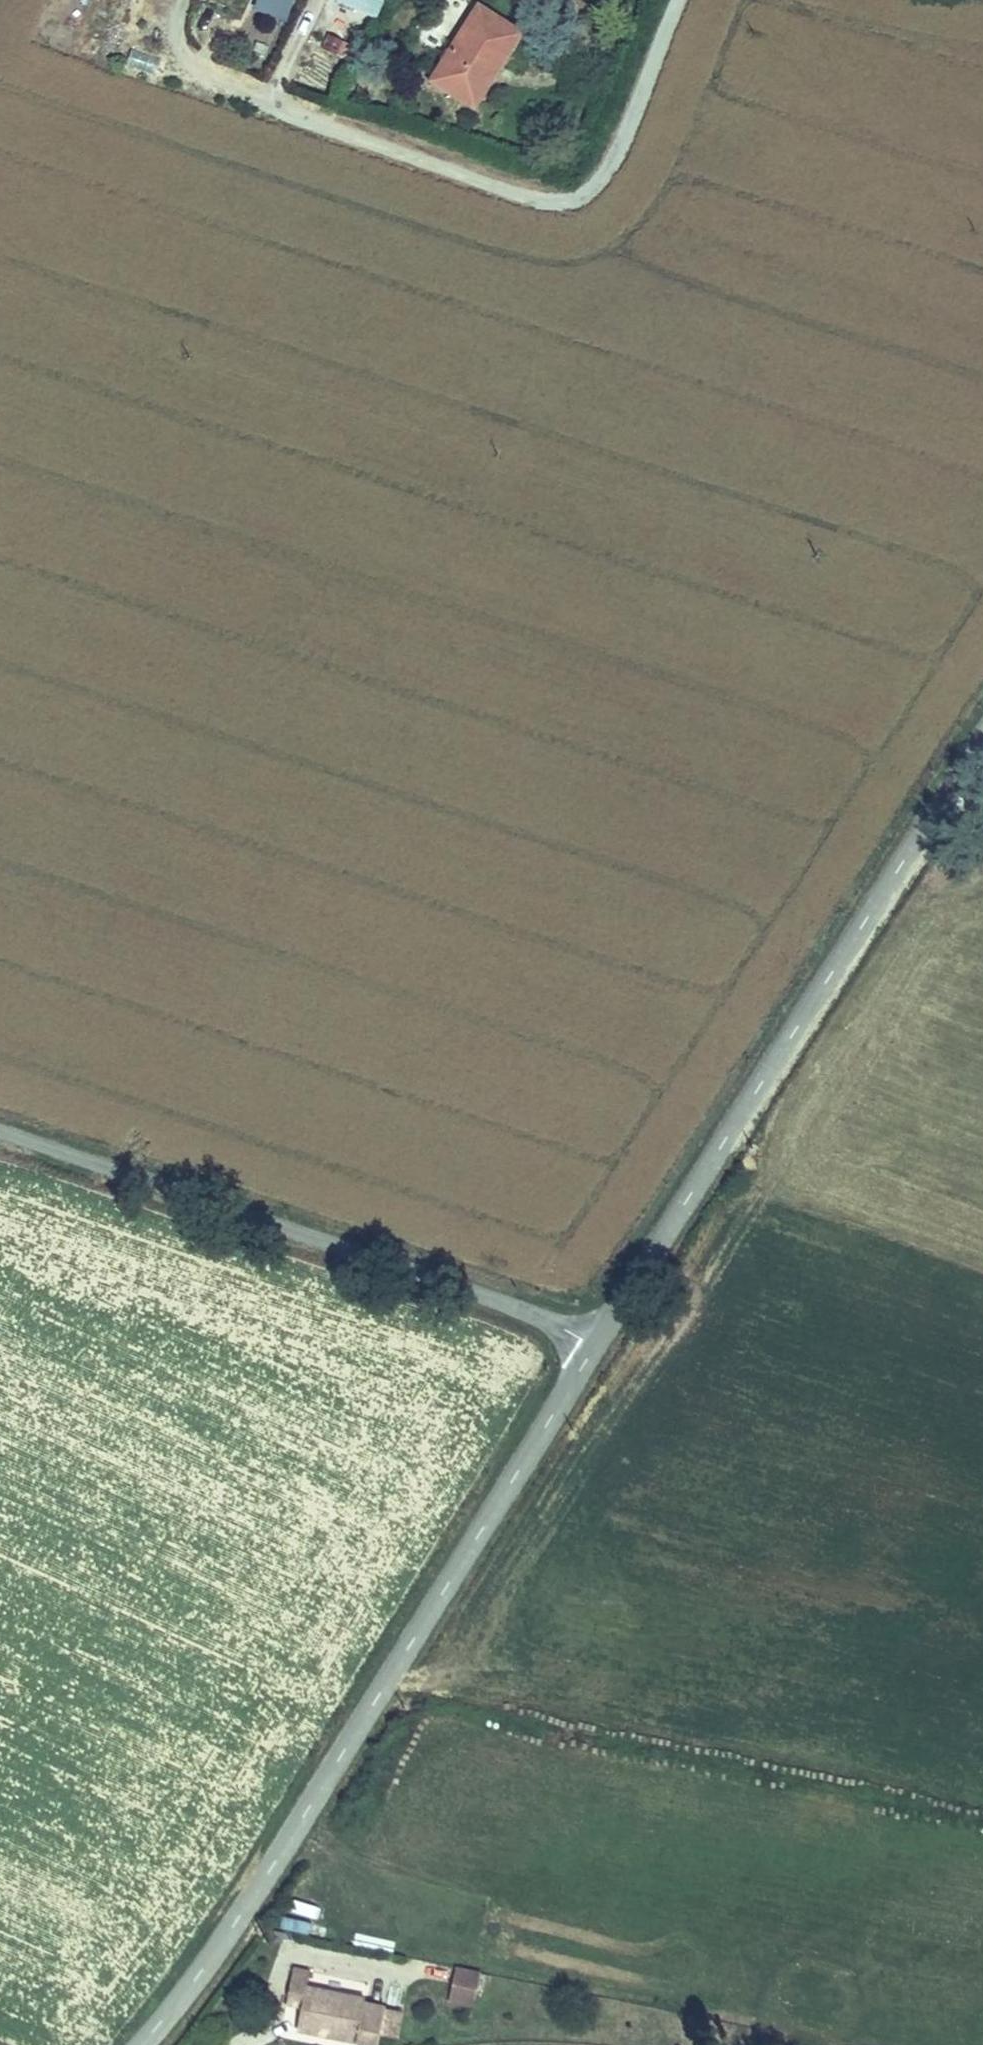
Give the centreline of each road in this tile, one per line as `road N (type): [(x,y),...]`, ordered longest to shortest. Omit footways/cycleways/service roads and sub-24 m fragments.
road 1 (tertiary): [(140,2044),(290,1840),(598,1346)]
road 2 (tertiary): [(598,1346),(982,737)]
road 3 (unclassified): [(598,1346),(535,1316),(0,1130)]

